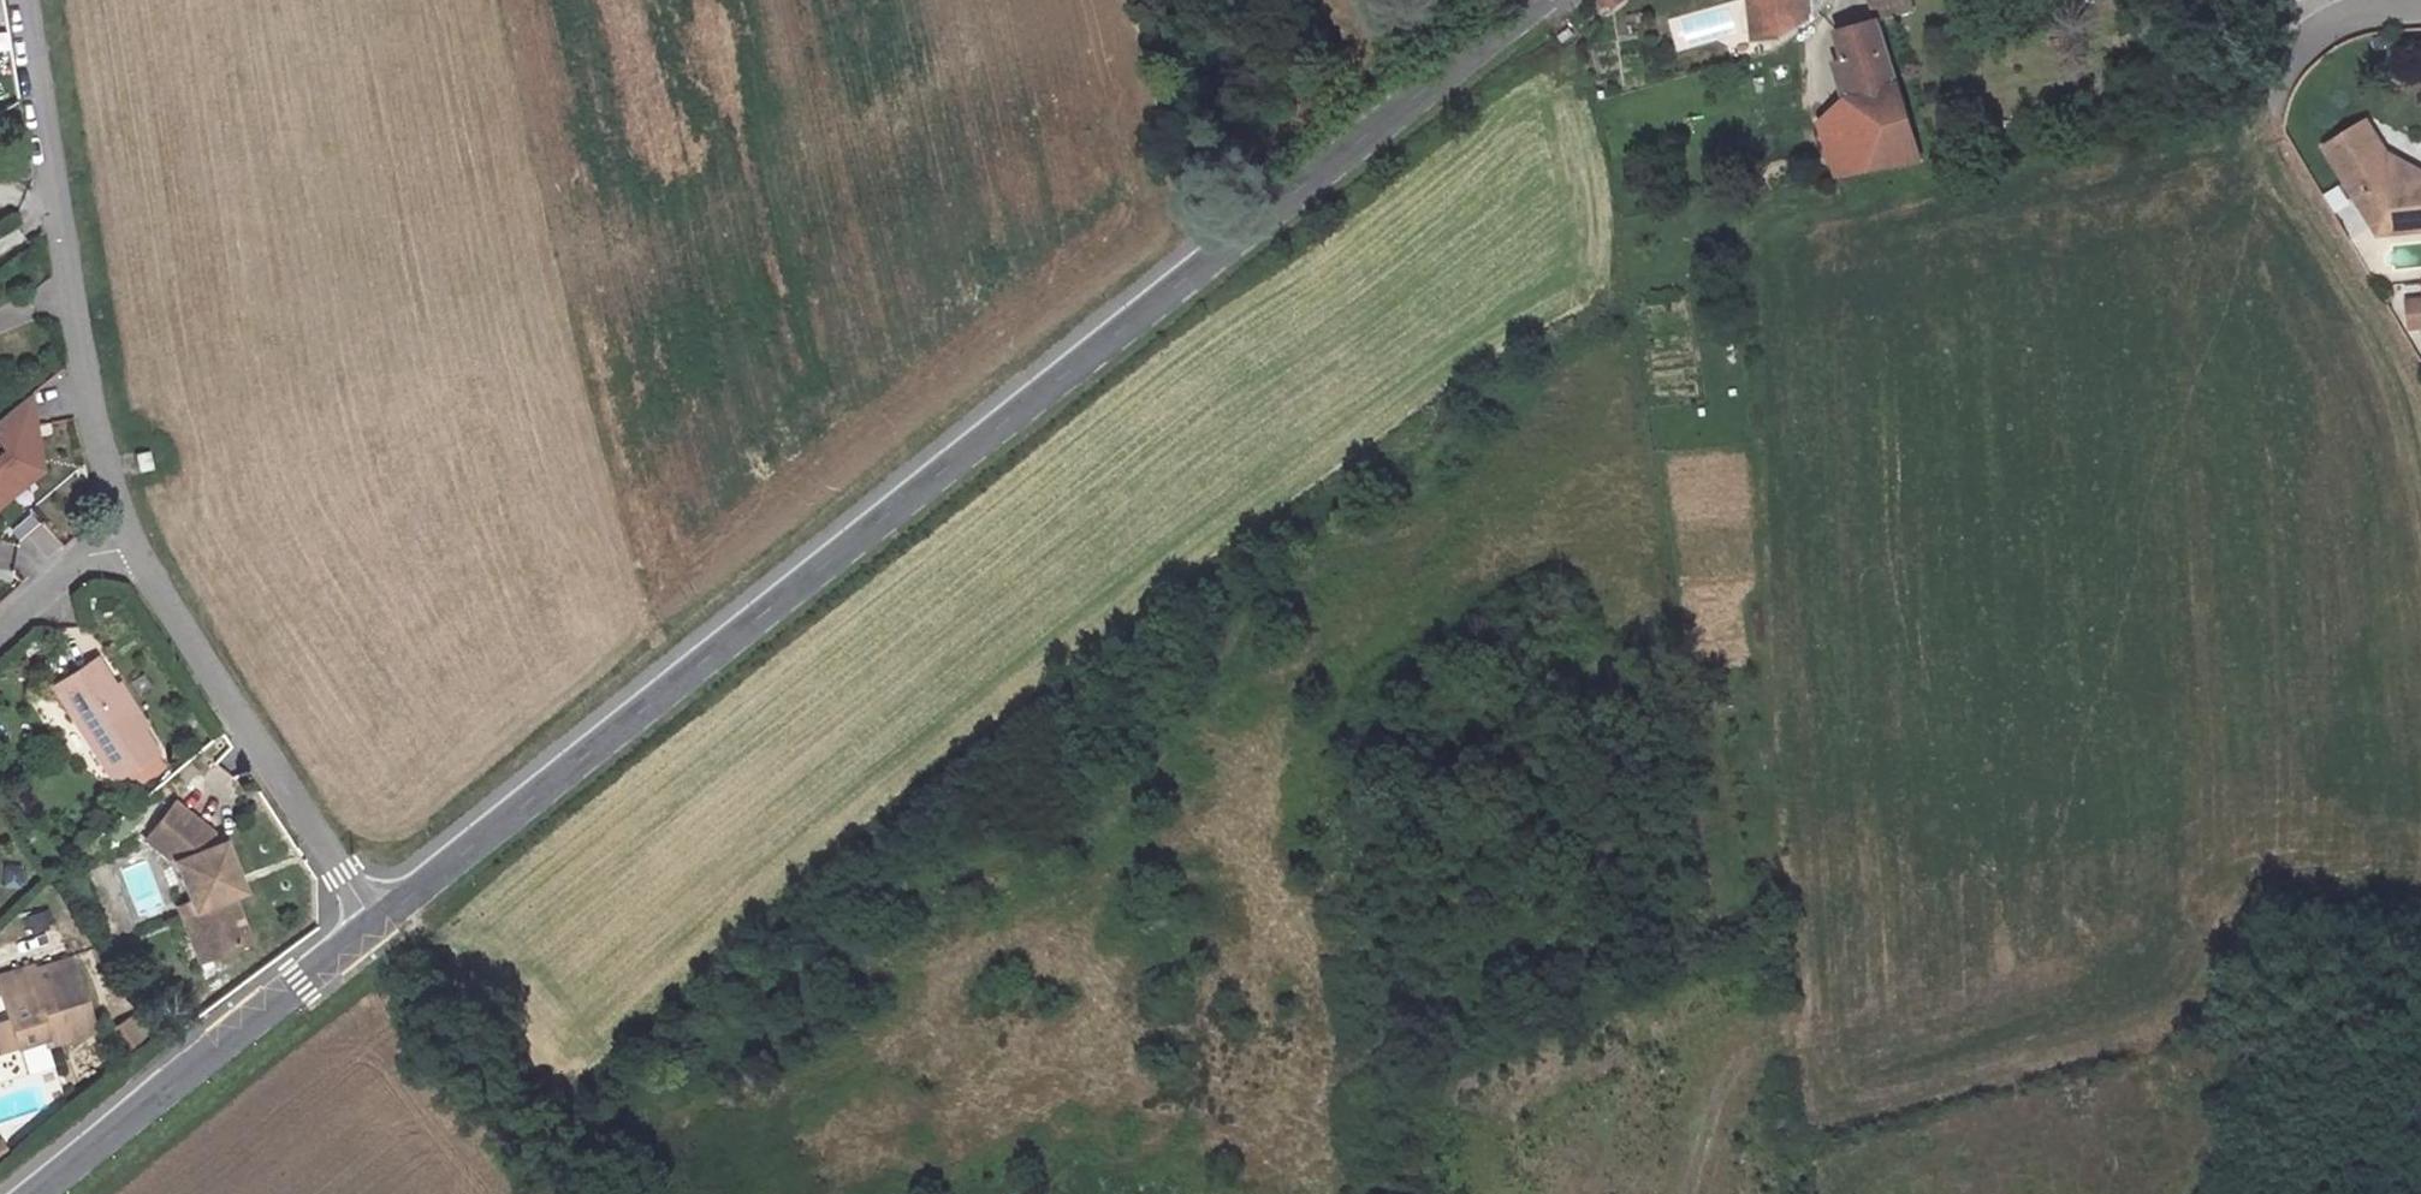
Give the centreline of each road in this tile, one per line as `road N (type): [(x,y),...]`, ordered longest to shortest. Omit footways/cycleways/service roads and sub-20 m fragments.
road 1 (tertiary): [(1537,0),(376,924)]
road 2 (residential): [(128,539),(100,447),(25,0)]
road 3 (residential): [(376,924),(128,539)]
road 4 (tertiary): [(376,924),(38,1193)]
road 5 (residential): [(2274,69),(2327,22),(2420,0)]
road 6 (residential): [(128,539),(95,551),(0,634)]

